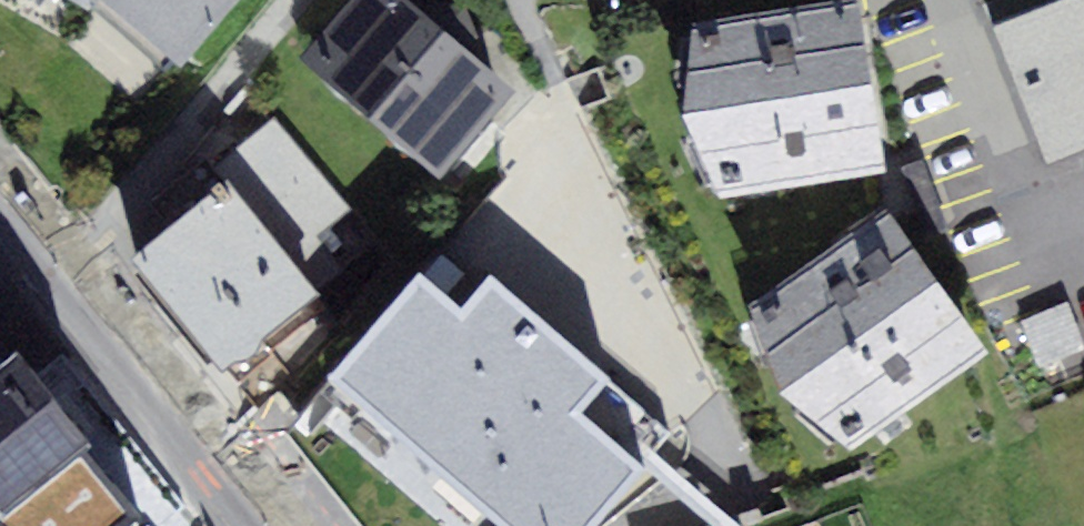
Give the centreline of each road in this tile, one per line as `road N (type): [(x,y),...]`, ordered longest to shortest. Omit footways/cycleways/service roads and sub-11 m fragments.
road 1 (tertiary): [(0,192),(268,525)]

